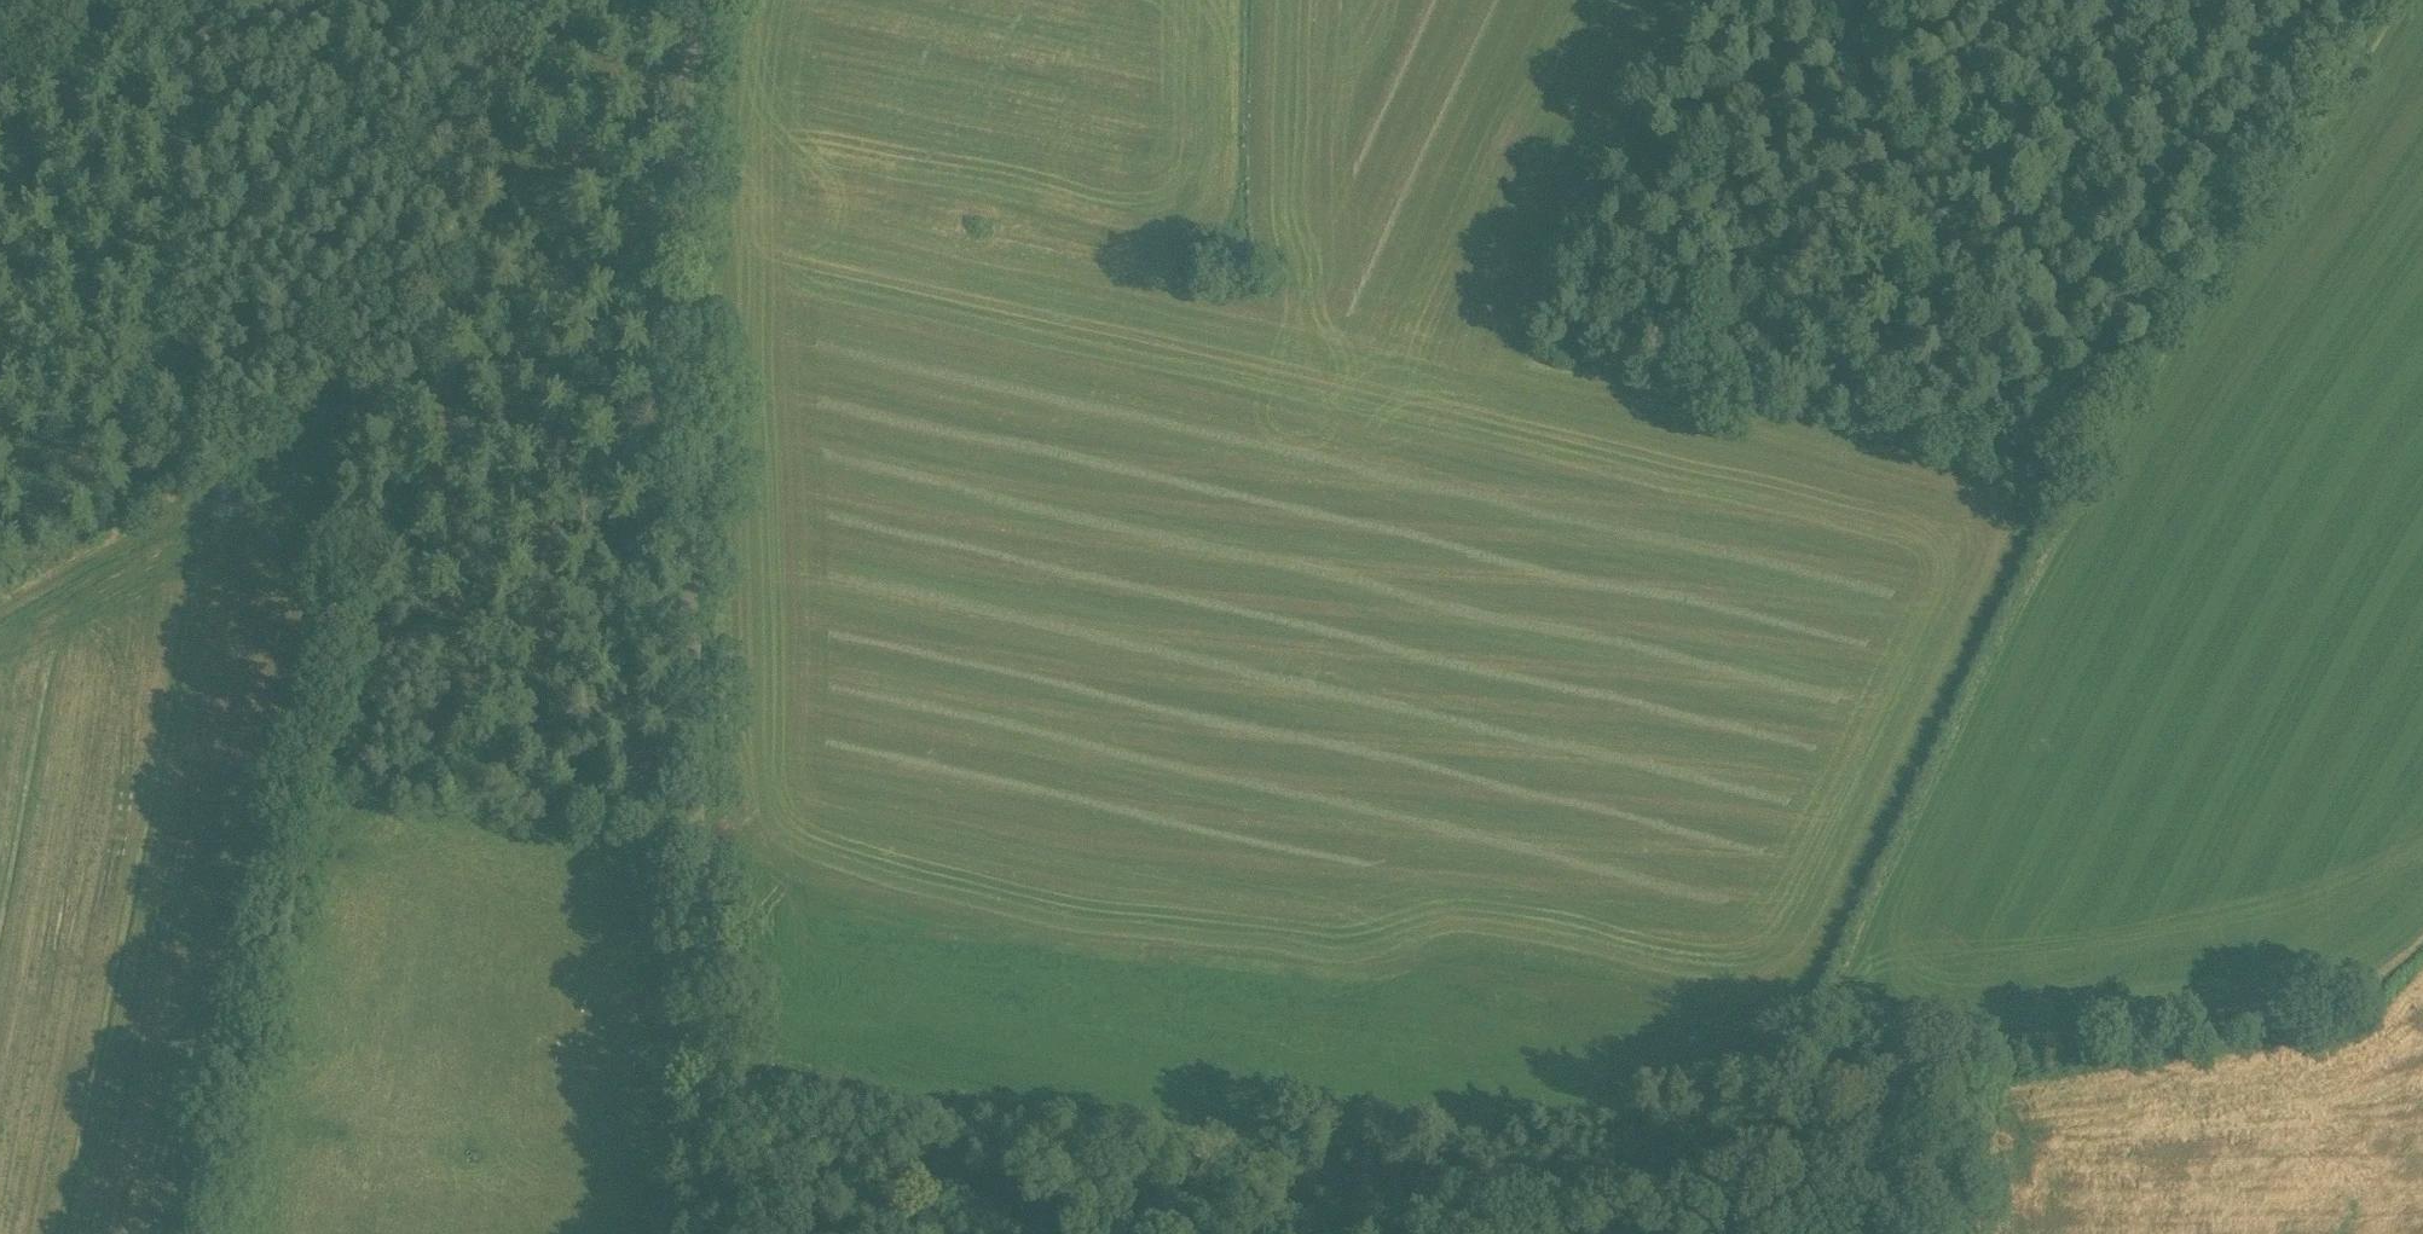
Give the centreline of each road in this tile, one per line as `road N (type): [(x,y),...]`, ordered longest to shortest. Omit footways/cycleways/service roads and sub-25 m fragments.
road 1 (tertiary): [(710,1233),(683,324),(695,0)]

